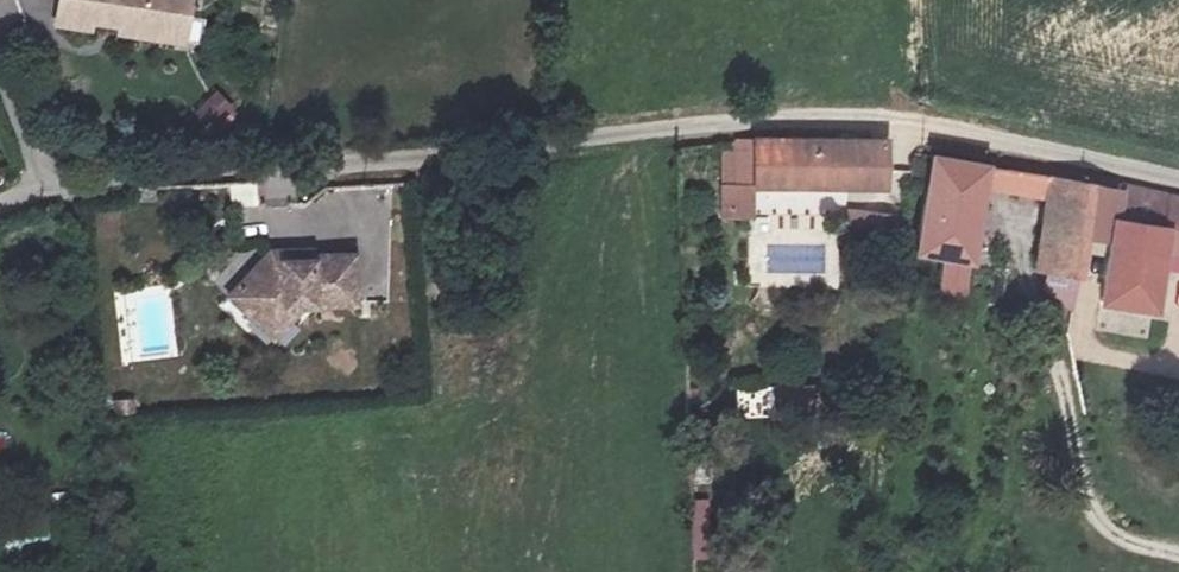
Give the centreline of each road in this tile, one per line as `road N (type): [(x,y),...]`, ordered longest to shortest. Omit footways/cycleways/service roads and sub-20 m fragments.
road 1 (unclassified): [(1178,183),(905,122),(733,122),(37,188)]
road 2 (unclassified): [(37,188),(0,60)]

